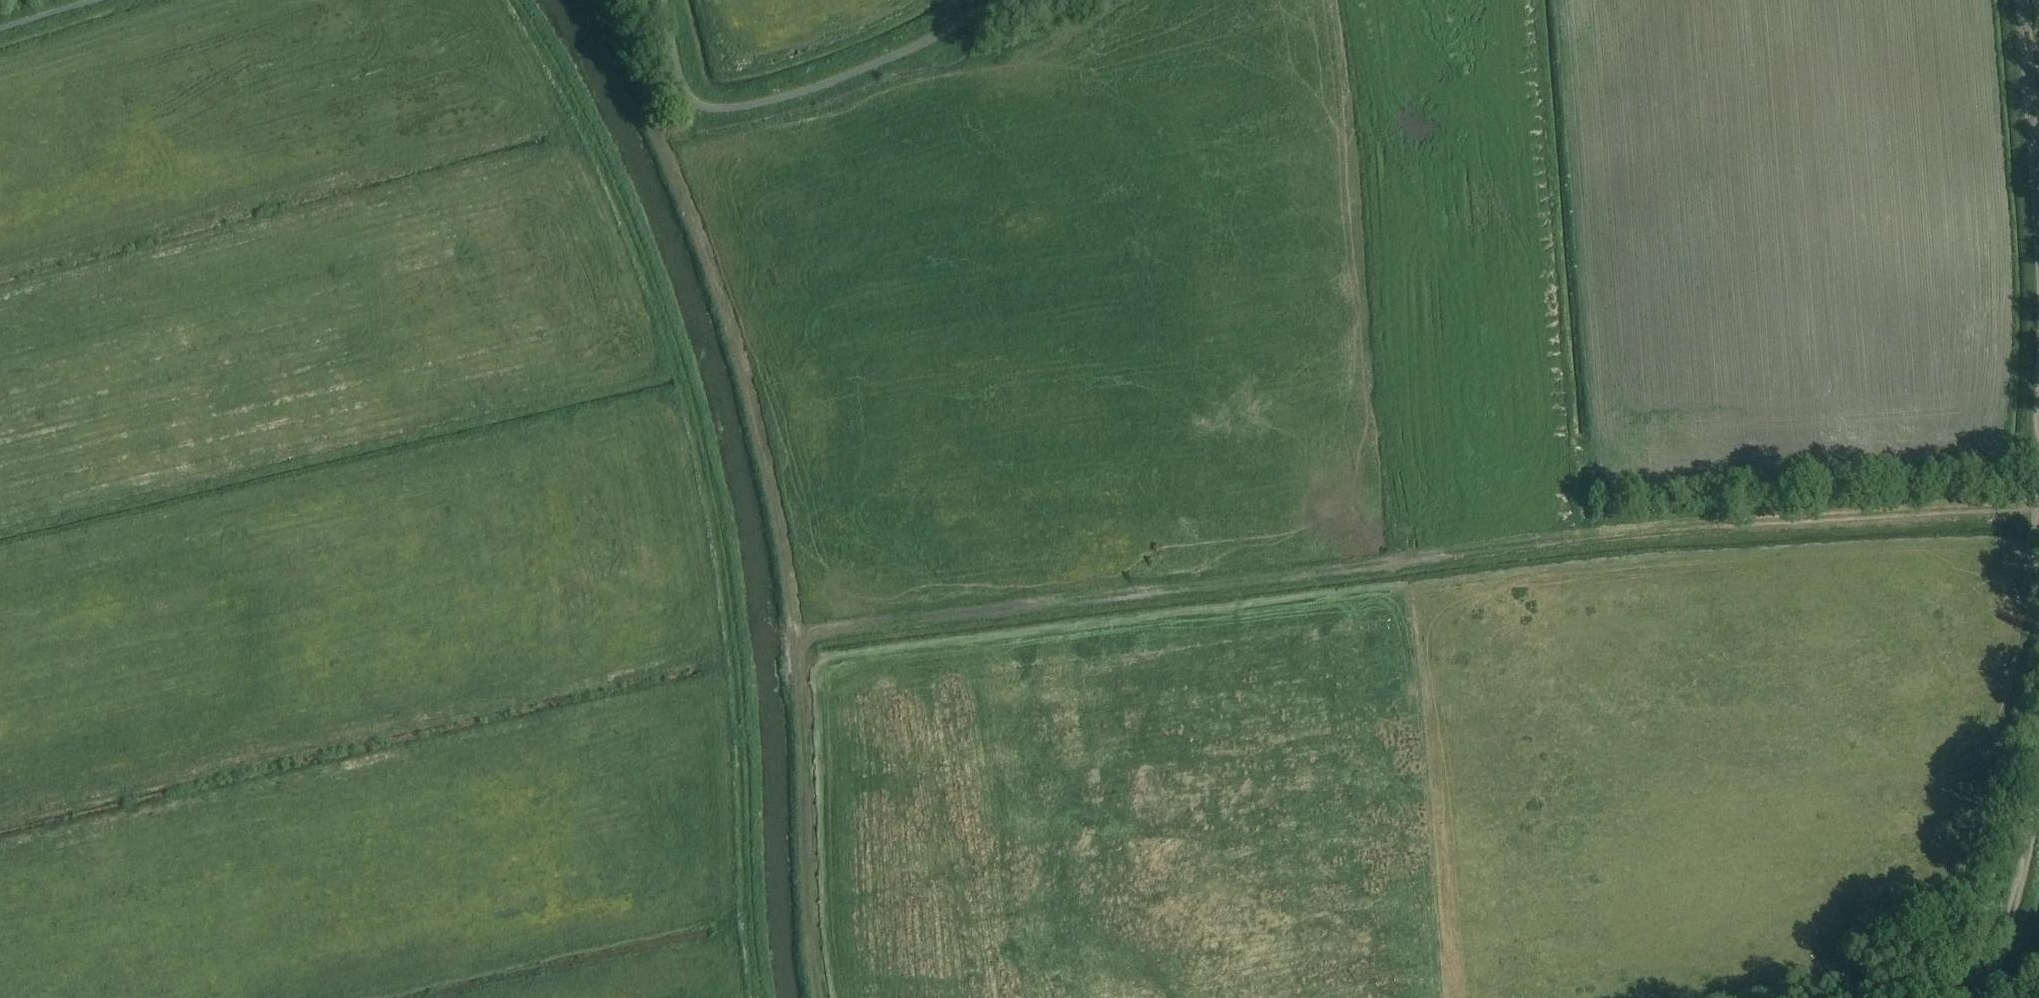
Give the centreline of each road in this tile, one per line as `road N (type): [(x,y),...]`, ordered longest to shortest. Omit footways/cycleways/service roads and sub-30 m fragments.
road 1 (unclassified): [(2038,238),(2020,0)]
road 2 (track): [(1996,997),(2038,809)]

